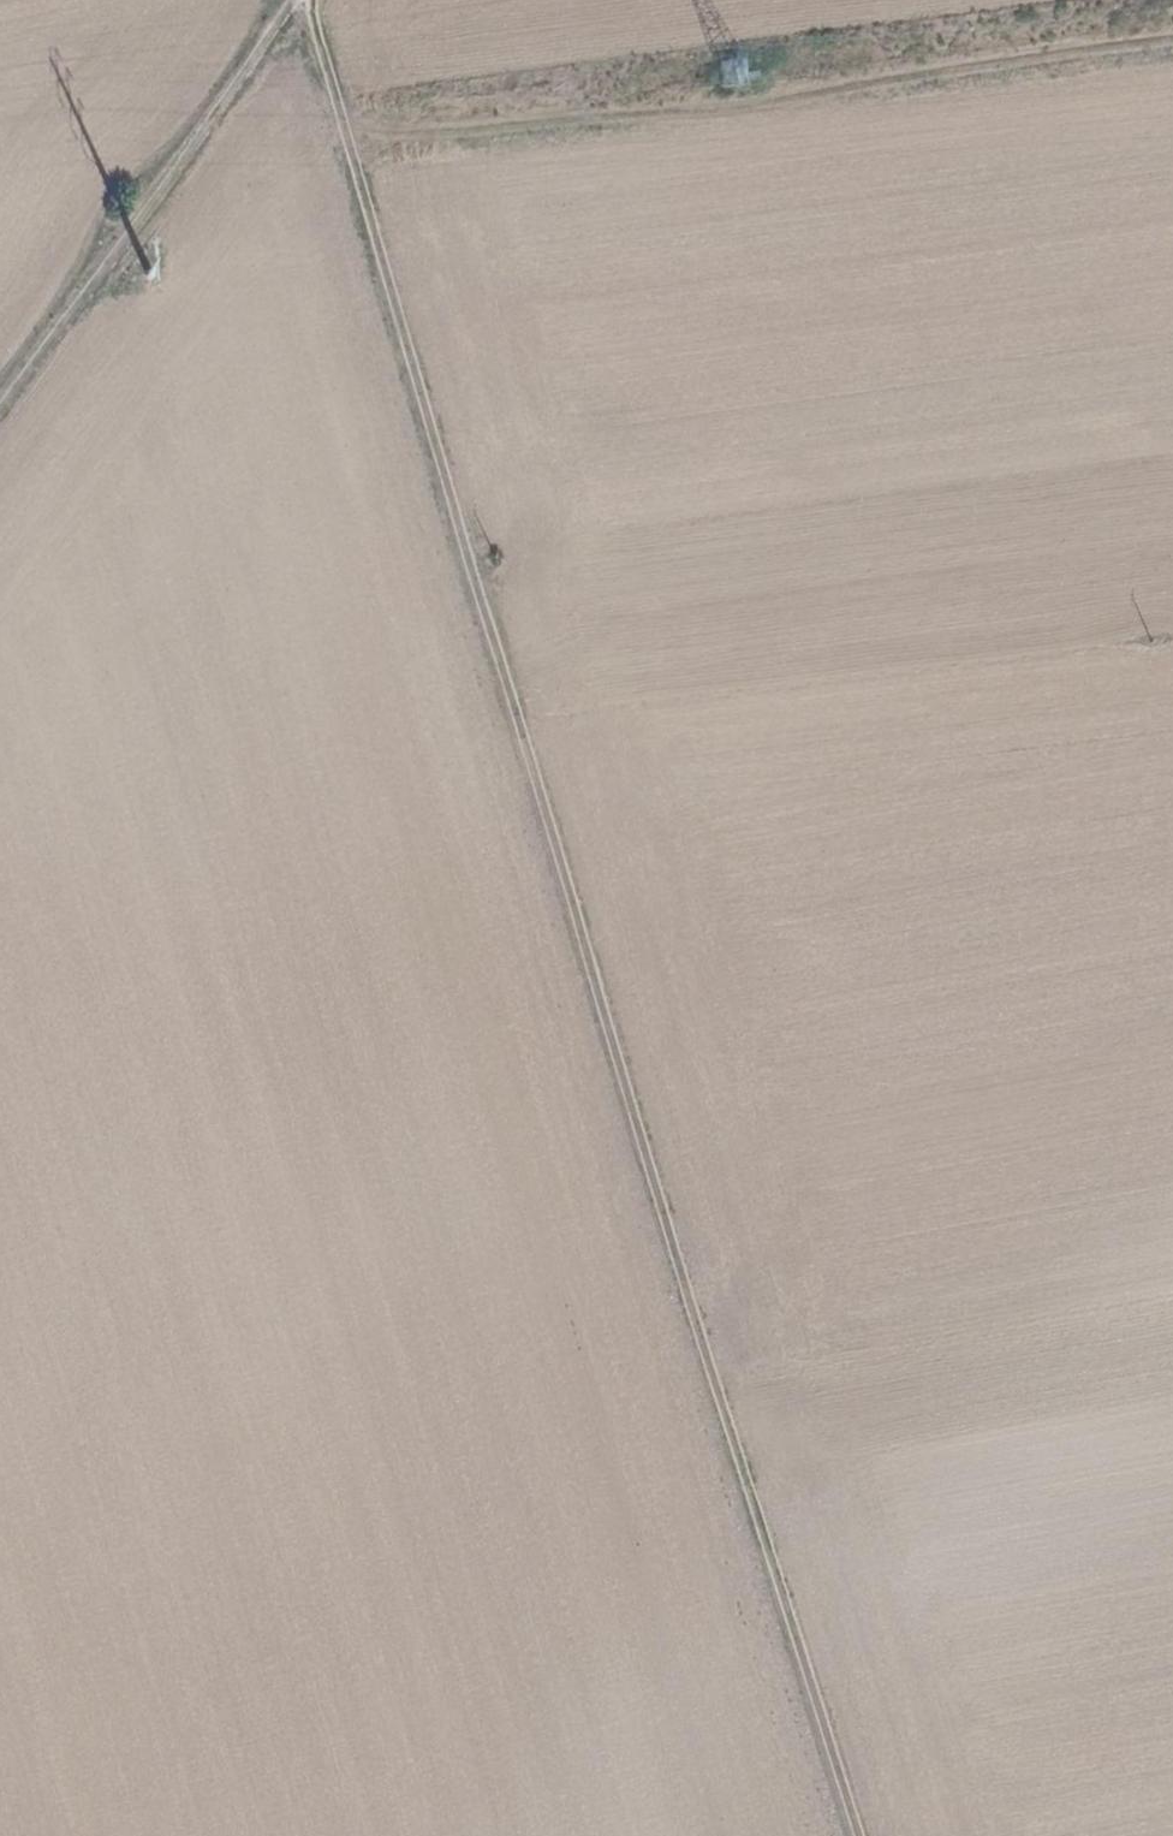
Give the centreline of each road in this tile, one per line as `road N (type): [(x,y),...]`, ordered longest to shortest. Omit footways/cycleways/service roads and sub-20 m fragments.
road 1 (track): [(309,0),(870,1835)]
road 2 (track): [(274,0),(0,375)]

